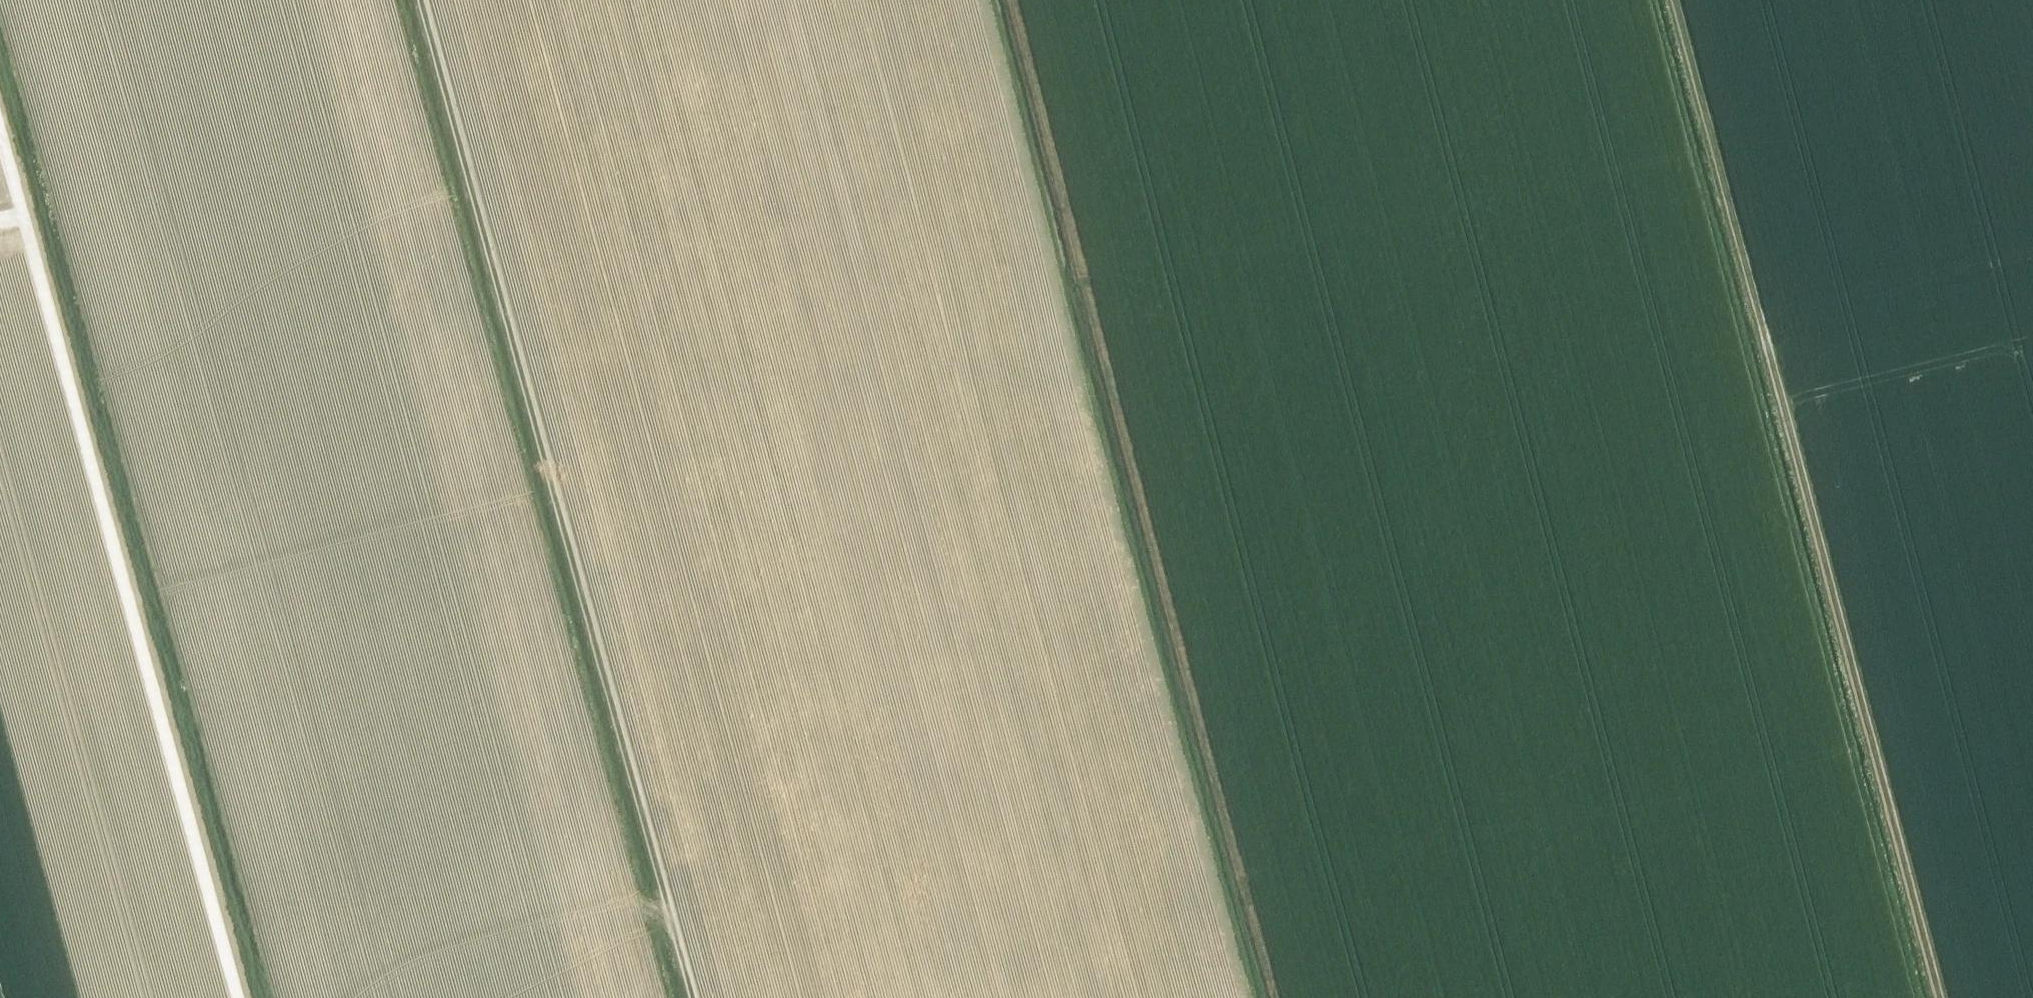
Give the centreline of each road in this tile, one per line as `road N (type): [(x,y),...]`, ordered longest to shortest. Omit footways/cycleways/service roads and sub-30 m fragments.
road 1 (track): [(690,997),(419,0)]
road 2 (track): [(1939,997),(1677,0)]

